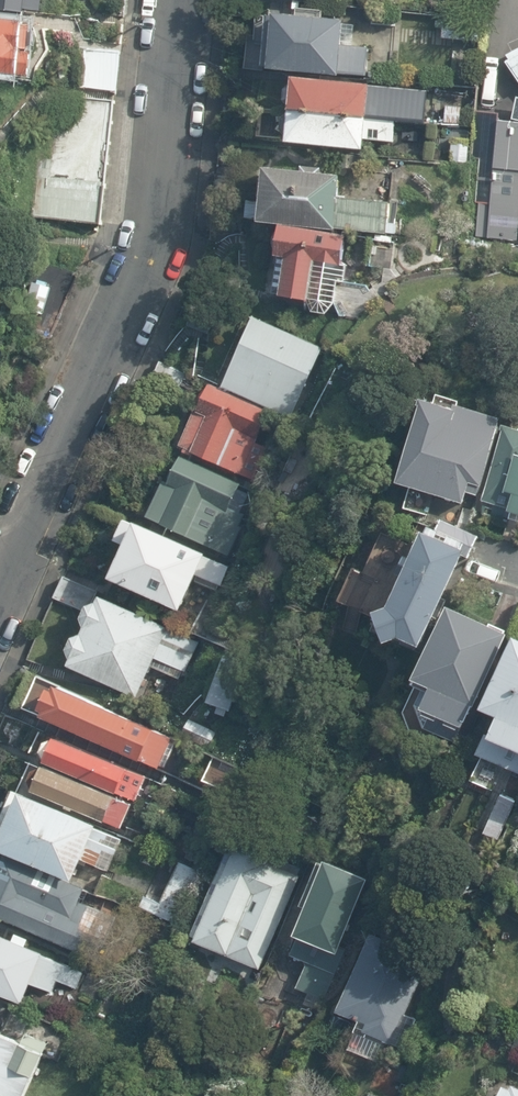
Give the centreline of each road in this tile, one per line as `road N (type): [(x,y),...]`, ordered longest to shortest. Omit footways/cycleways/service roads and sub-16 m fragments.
road 1 (residential): [(181,0),(165,157),(140,284),(0,586)]

